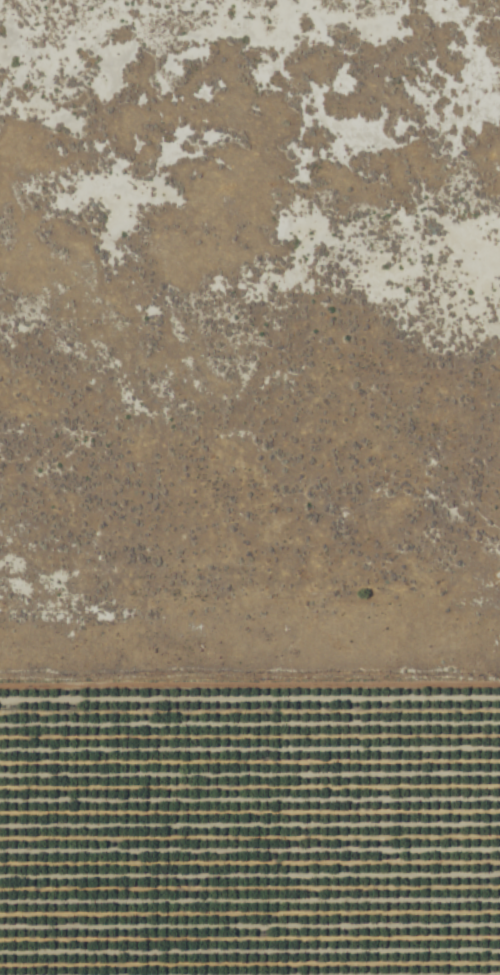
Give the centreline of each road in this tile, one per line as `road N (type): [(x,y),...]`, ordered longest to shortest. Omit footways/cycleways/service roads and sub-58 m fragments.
road 1 (track): [(0,689),(499,688)]

